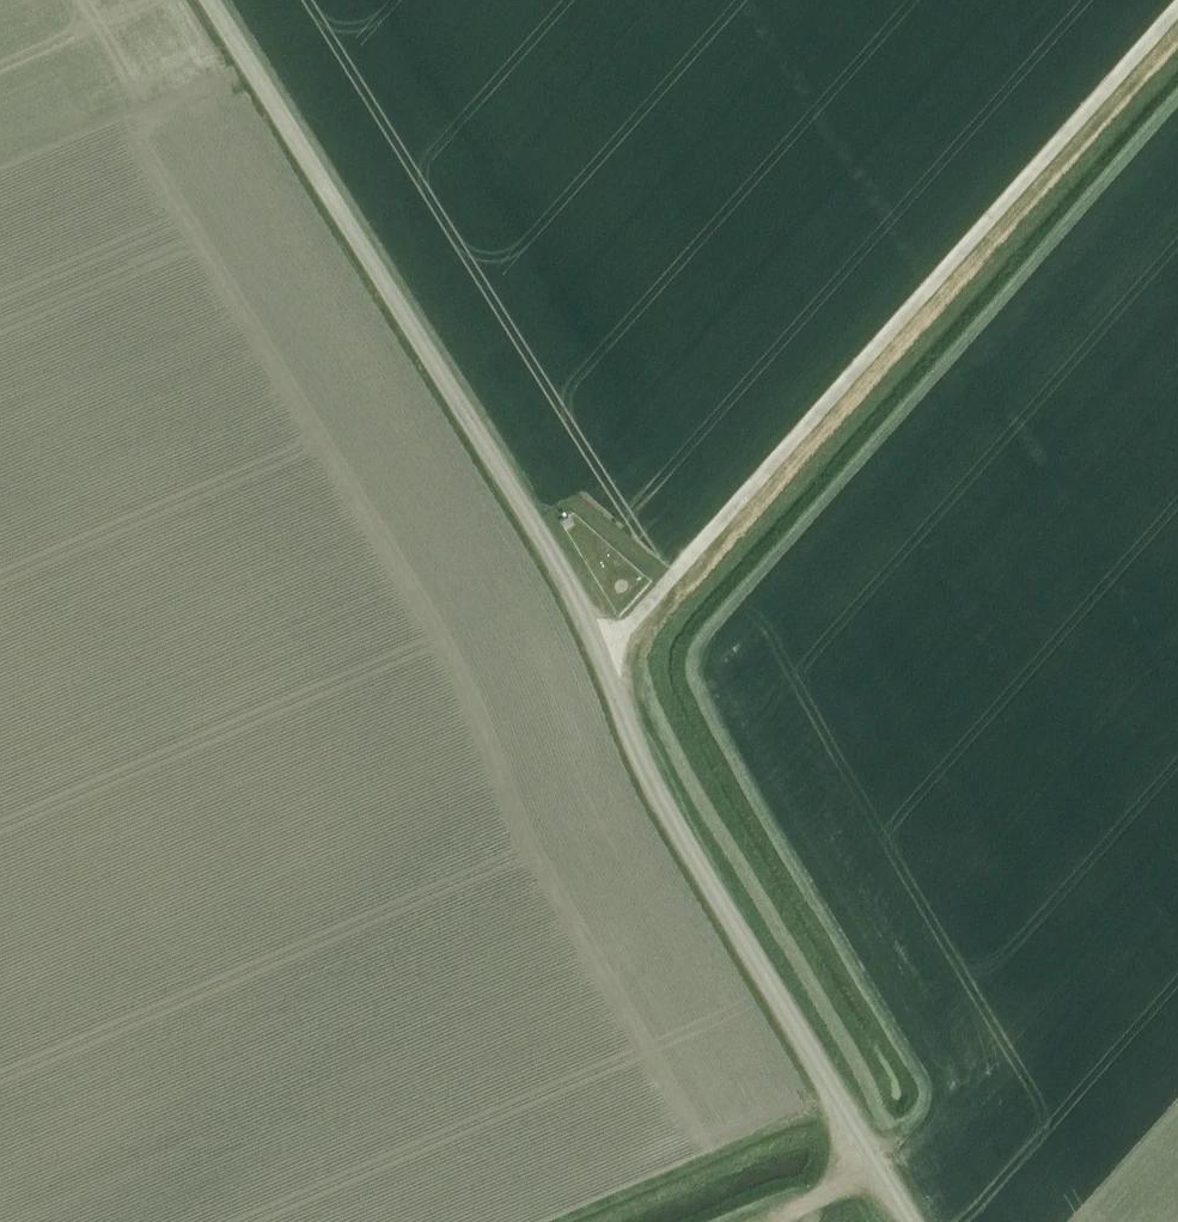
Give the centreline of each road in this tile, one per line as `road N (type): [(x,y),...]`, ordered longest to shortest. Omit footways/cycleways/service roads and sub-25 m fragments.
road 1 (unclassified): [(911,1221),(644,767),(561,567),(211,0)]

